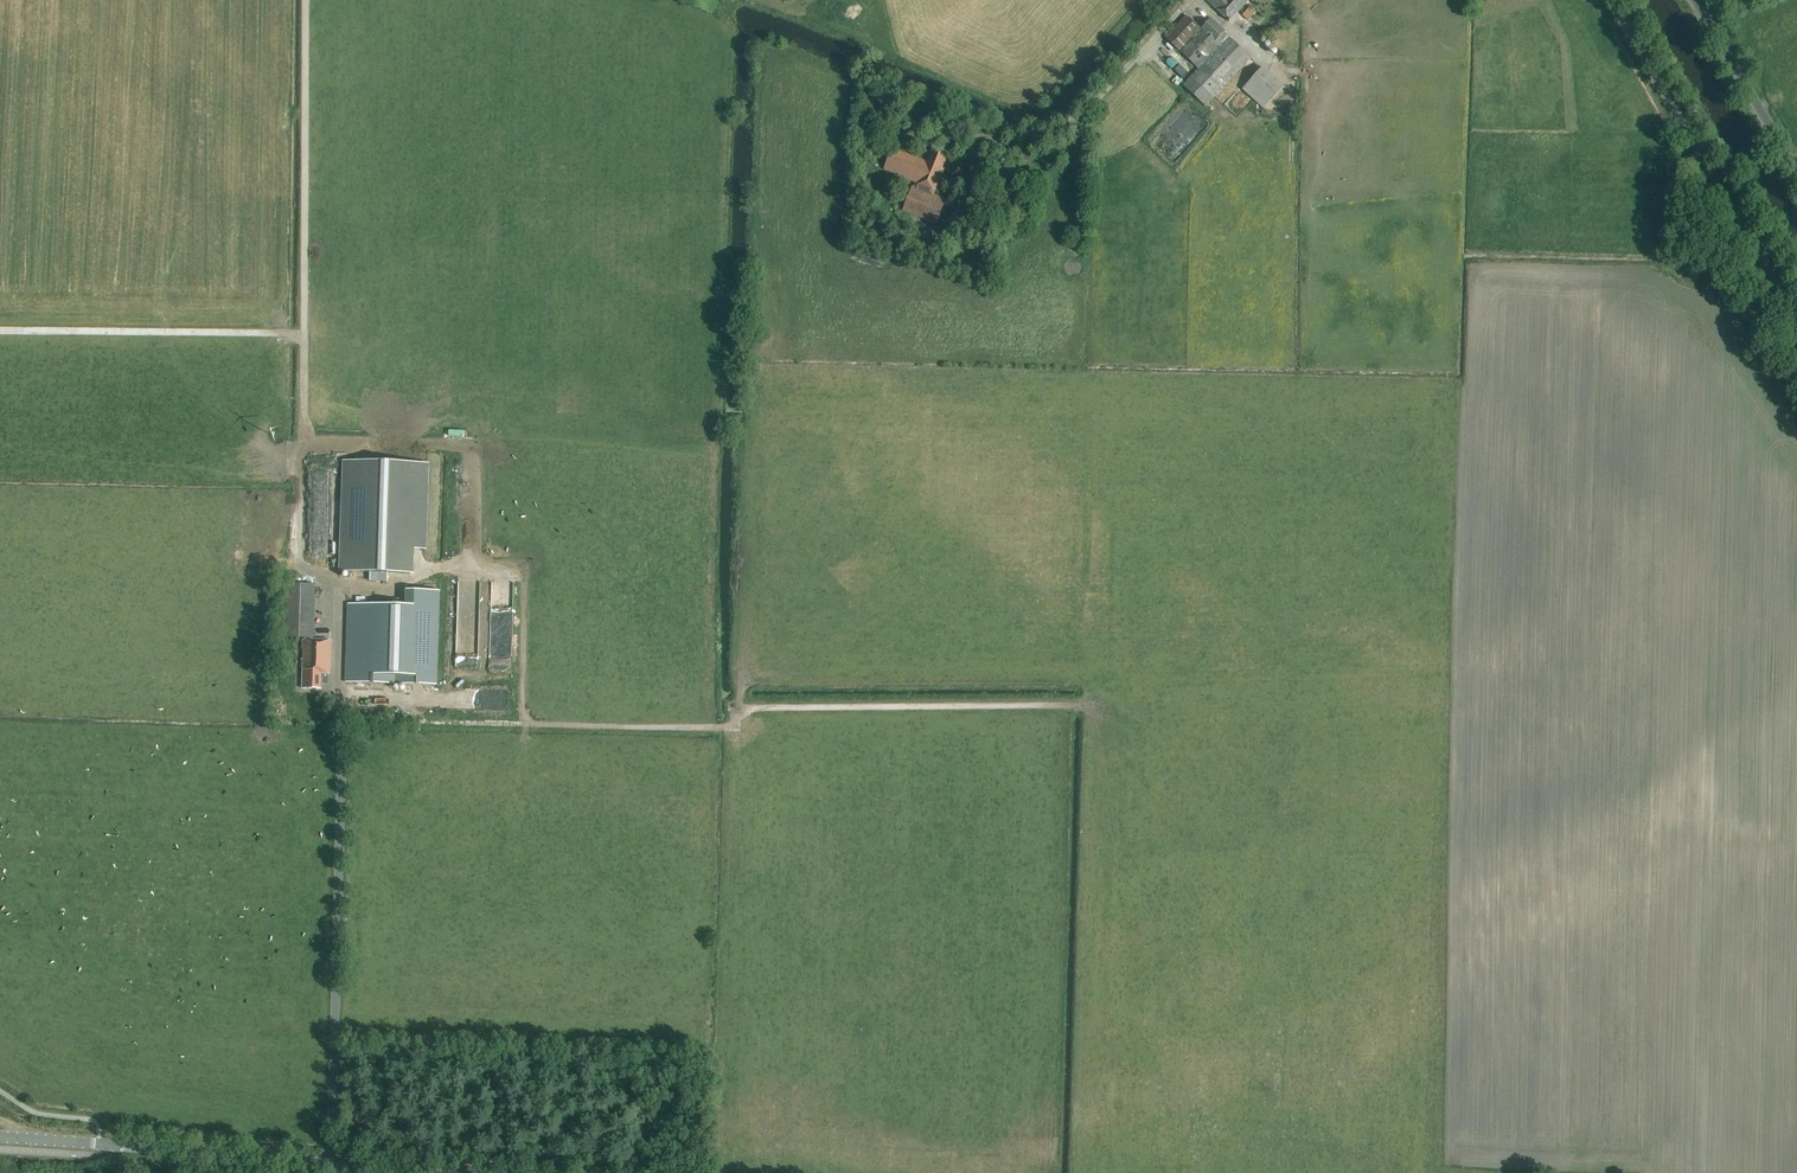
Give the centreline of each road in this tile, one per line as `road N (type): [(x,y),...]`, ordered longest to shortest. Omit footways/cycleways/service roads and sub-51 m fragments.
road 1 (tertiary): [(453,1172),(0,1138)]
road 2 (unclassified): [(1796,332),(1603,0)]
road 3 (unclassified): [(1796,173),(1696,0)]

